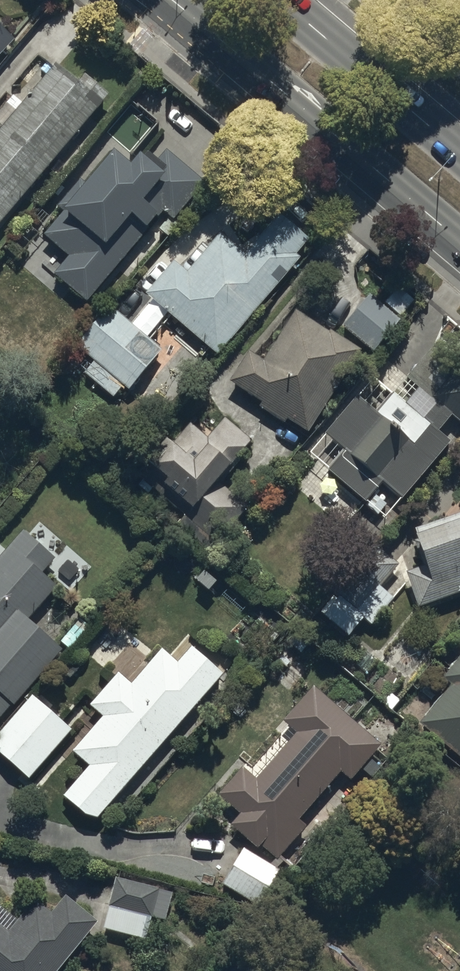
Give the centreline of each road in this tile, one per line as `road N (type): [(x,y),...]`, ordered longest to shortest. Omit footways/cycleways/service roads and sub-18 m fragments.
road 1 (primary): [(459,240),(179,0)]
road 2 (primary): [(277,0),(459,155)]

